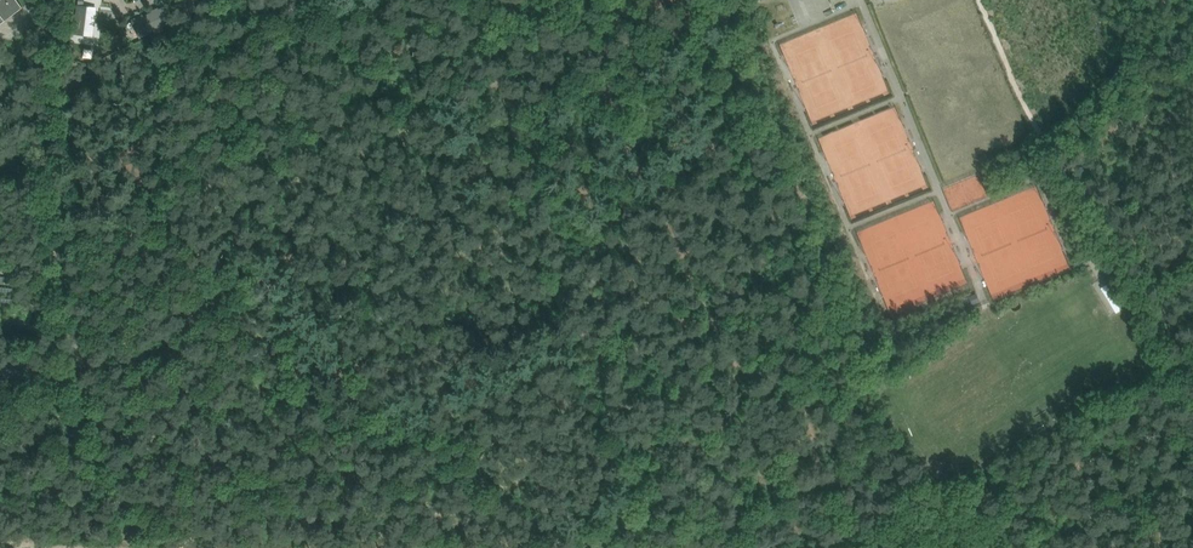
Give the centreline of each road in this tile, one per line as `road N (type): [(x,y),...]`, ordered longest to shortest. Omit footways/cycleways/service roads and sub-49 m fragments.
road 1 (track): [(198,547),(231,540),(297,547),(340,537),(380,484),(449,528),(546,521),(635,547)]
road 2 (track): [(710,547),(814,480),(869,476),(961,492),(1050,547)]
road 3 (track): [(1152,547),(1178,452),(1178,403),(1166,369)]

